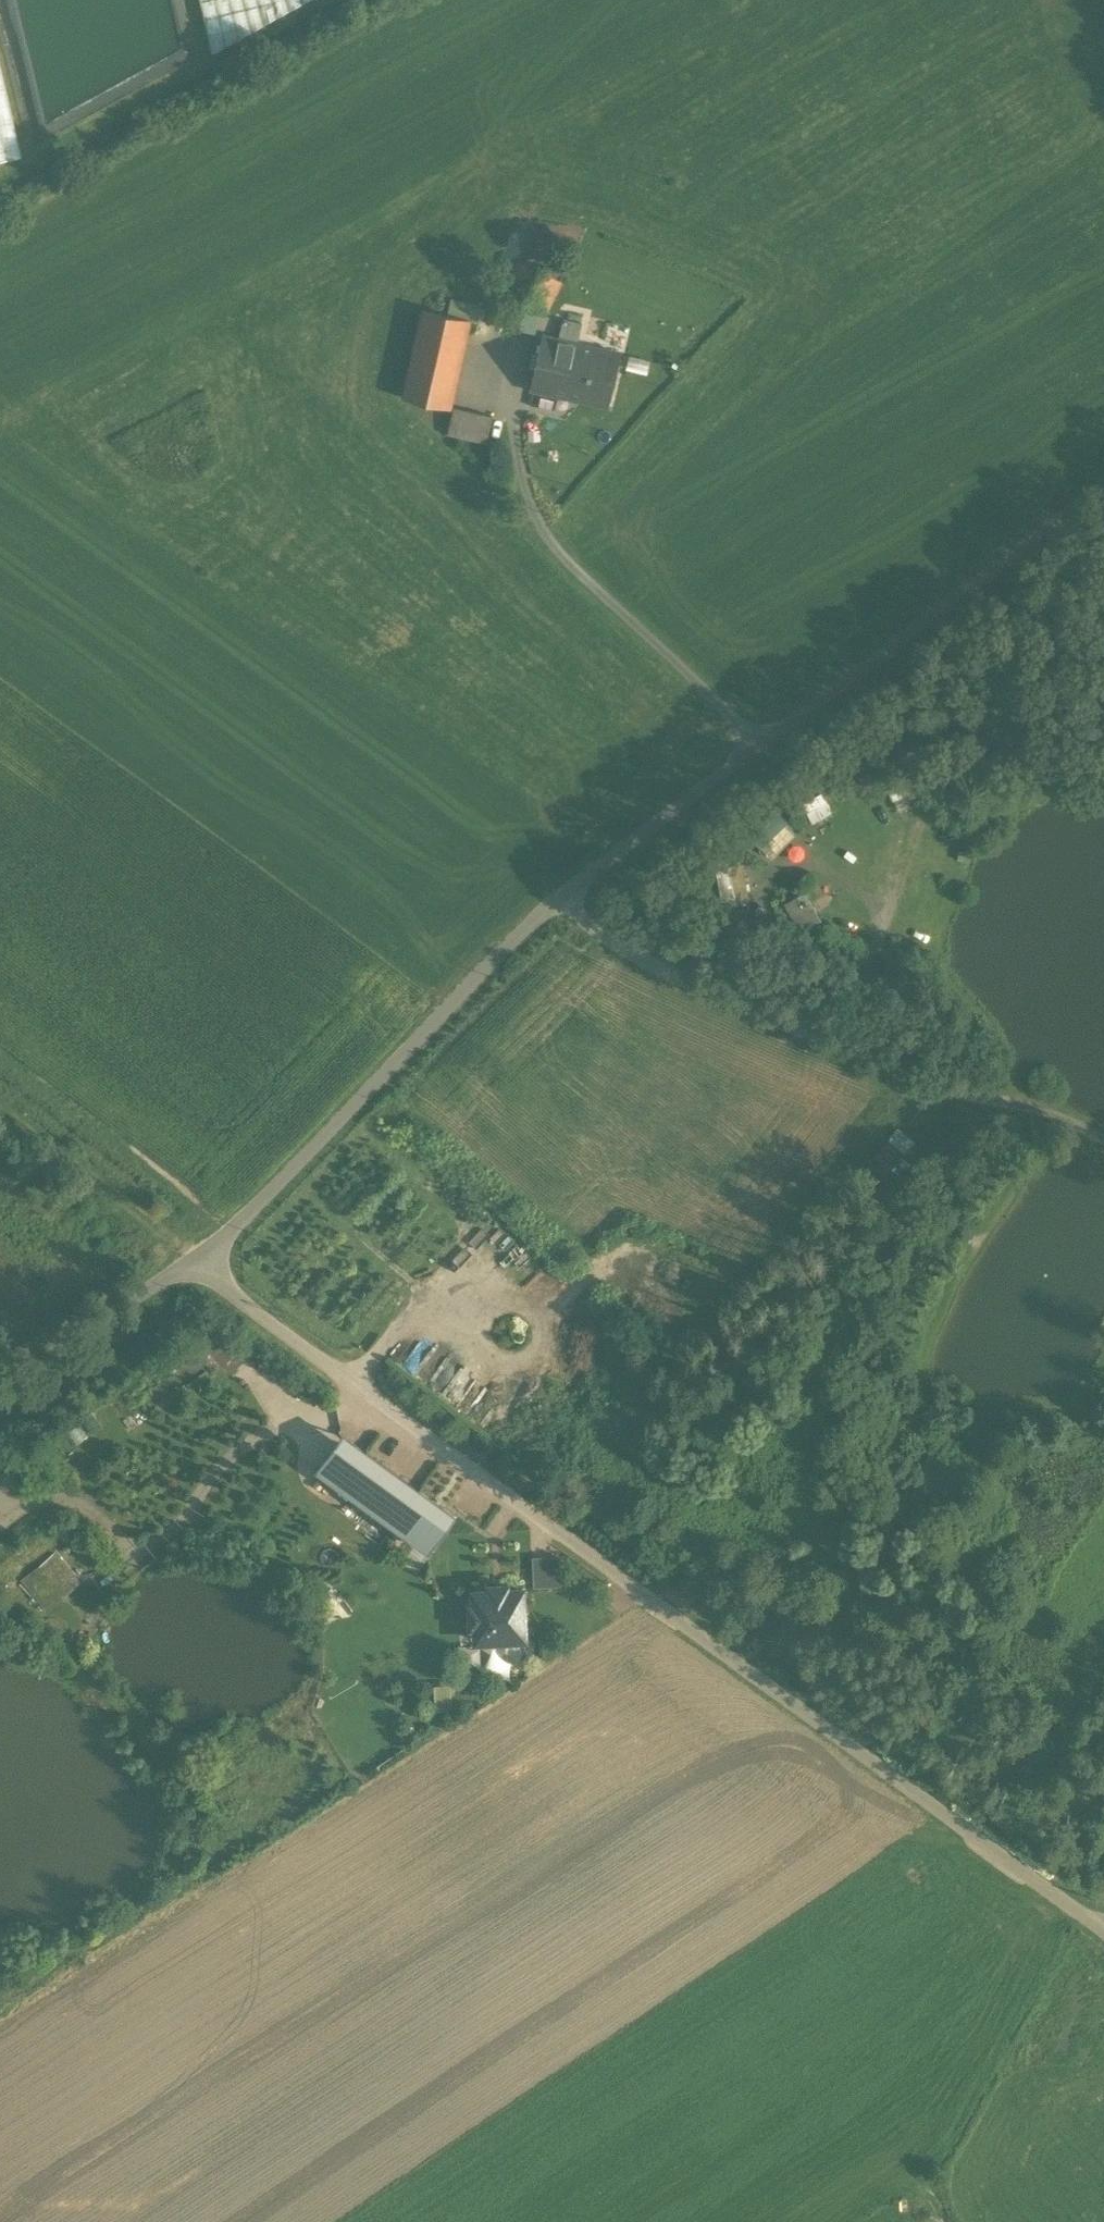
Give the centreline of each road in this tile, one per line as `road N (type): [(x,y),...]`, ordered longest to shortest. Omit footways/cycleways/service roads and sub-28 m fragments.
road 1 (unclassified): [(1103,479),(566,886),(256,1203),(187,1262)]
road 2 (unclassified): [(187,1262),(1103,1933)]
road 3 (track): [(0,1123),(187,1262)]
road 4 (unclassified): [(187,1262),(0,1386)]

